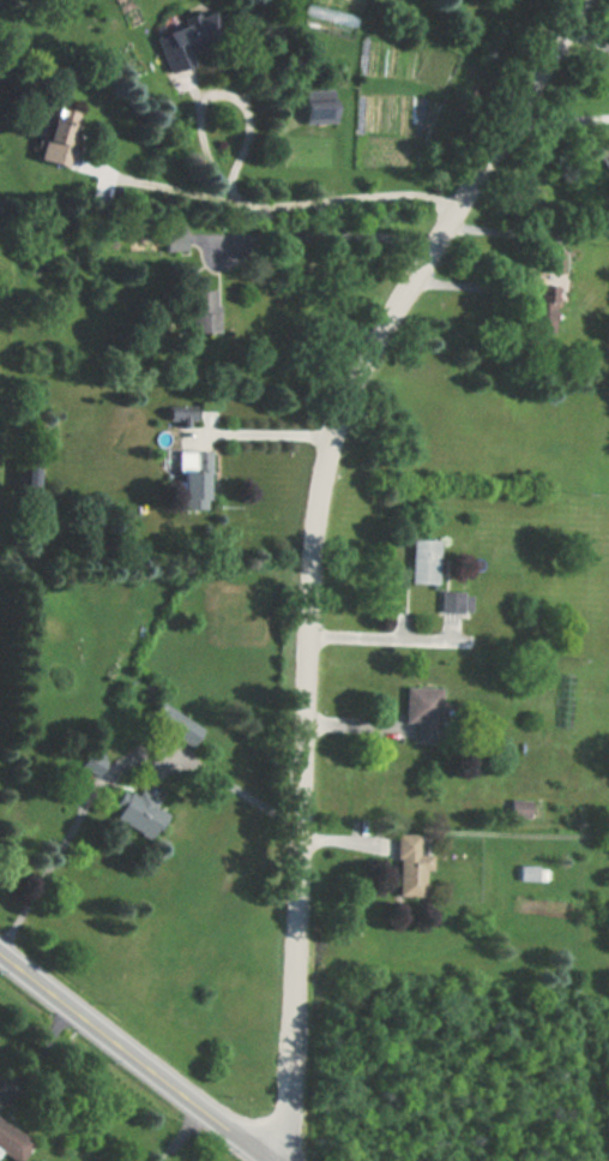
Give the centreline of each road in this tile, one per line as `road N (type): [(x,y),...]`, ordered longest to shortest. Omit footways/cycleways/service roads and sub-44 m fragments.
road 1 (residential): [(293,1160),(314,551),(333,436),(378,336),(584,0)]
road 2 (tertiary): [(272,1160),(0,952)]

